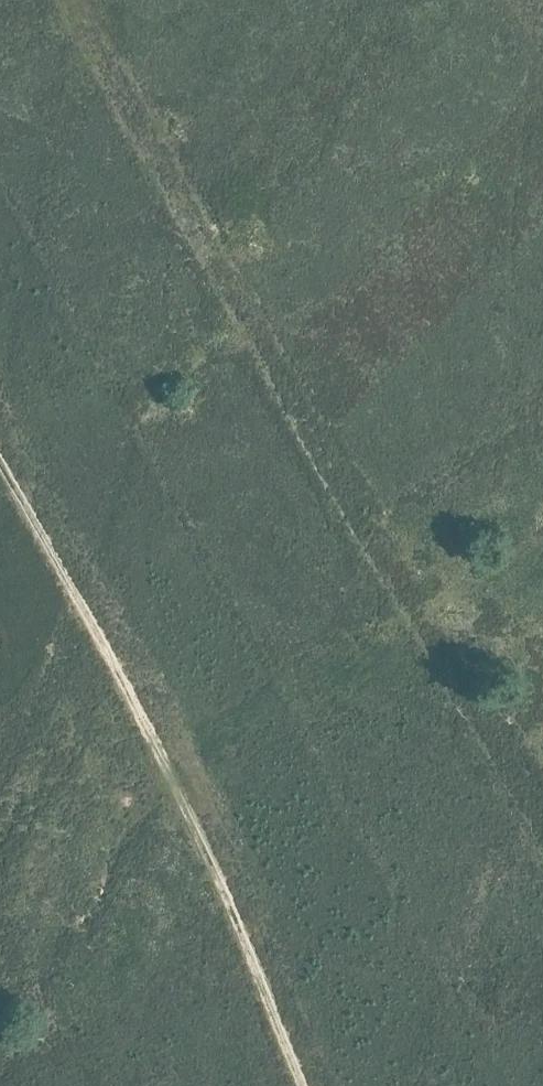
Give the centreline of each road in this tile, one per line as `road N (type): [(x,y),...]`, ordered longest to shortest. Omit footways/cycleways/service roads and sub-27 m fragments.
road 1 (track): [(304,1085),(228,897),(122,676),(0,460)]

